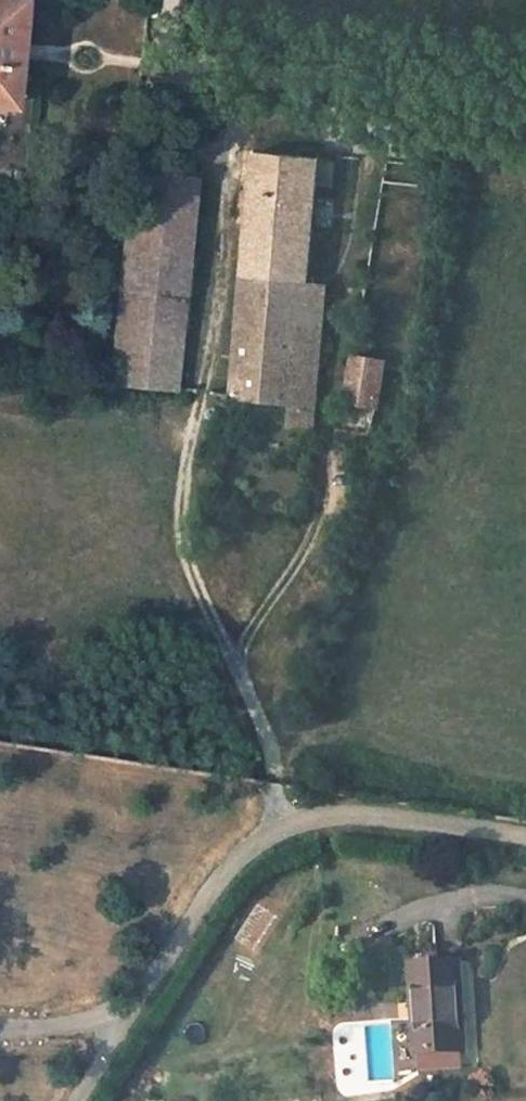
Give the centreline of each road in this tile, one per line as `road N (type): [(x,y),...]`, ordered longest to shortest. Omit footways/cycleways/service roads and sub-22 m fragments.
road 1 (residential): [(121,1035),(231,865),(284,823),(365,813),(525,838)]
road 2 (residential): [(0,1029),(93,1023),(121,1035)]

